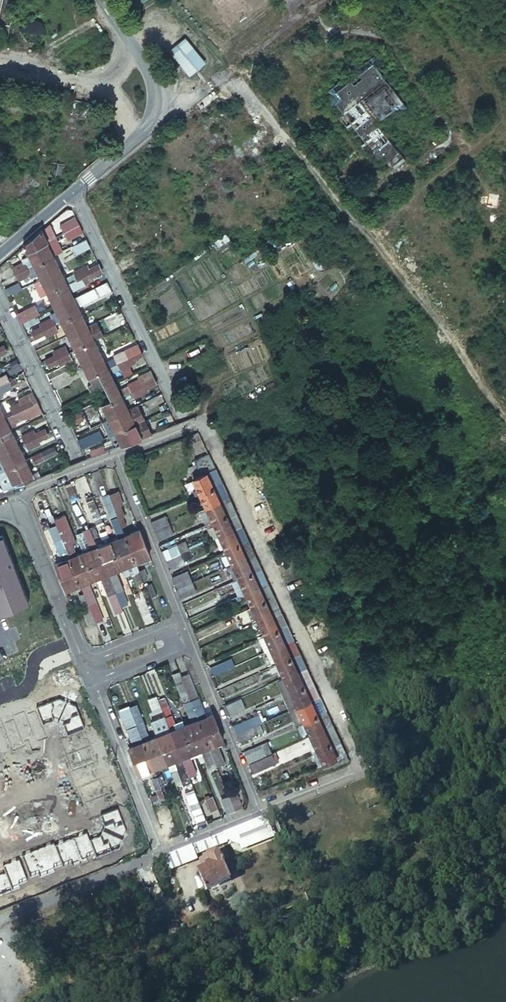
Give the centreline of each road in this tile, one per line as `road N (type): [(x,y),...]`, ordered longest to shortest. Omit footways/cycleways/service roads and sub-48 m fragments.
road 1 (residential): [(185,427),(203,420),(357,767),(258,807)]
road 2 (residential): [(73,190),(185,427)]
road 3 (residential): [(98,0),(149,75),(153,109),(148,125),(73,190)]
road 4 (residential): [(0,297),(78,467)]
road 5 (residential): [(116,453),(186,624)]
road 6 (residential): [(93,681),(159,850)]
road 7 (residential): [(193,641),(258,807)]
road 8 (residential): [(13,512),(36,534),(85,661)]

